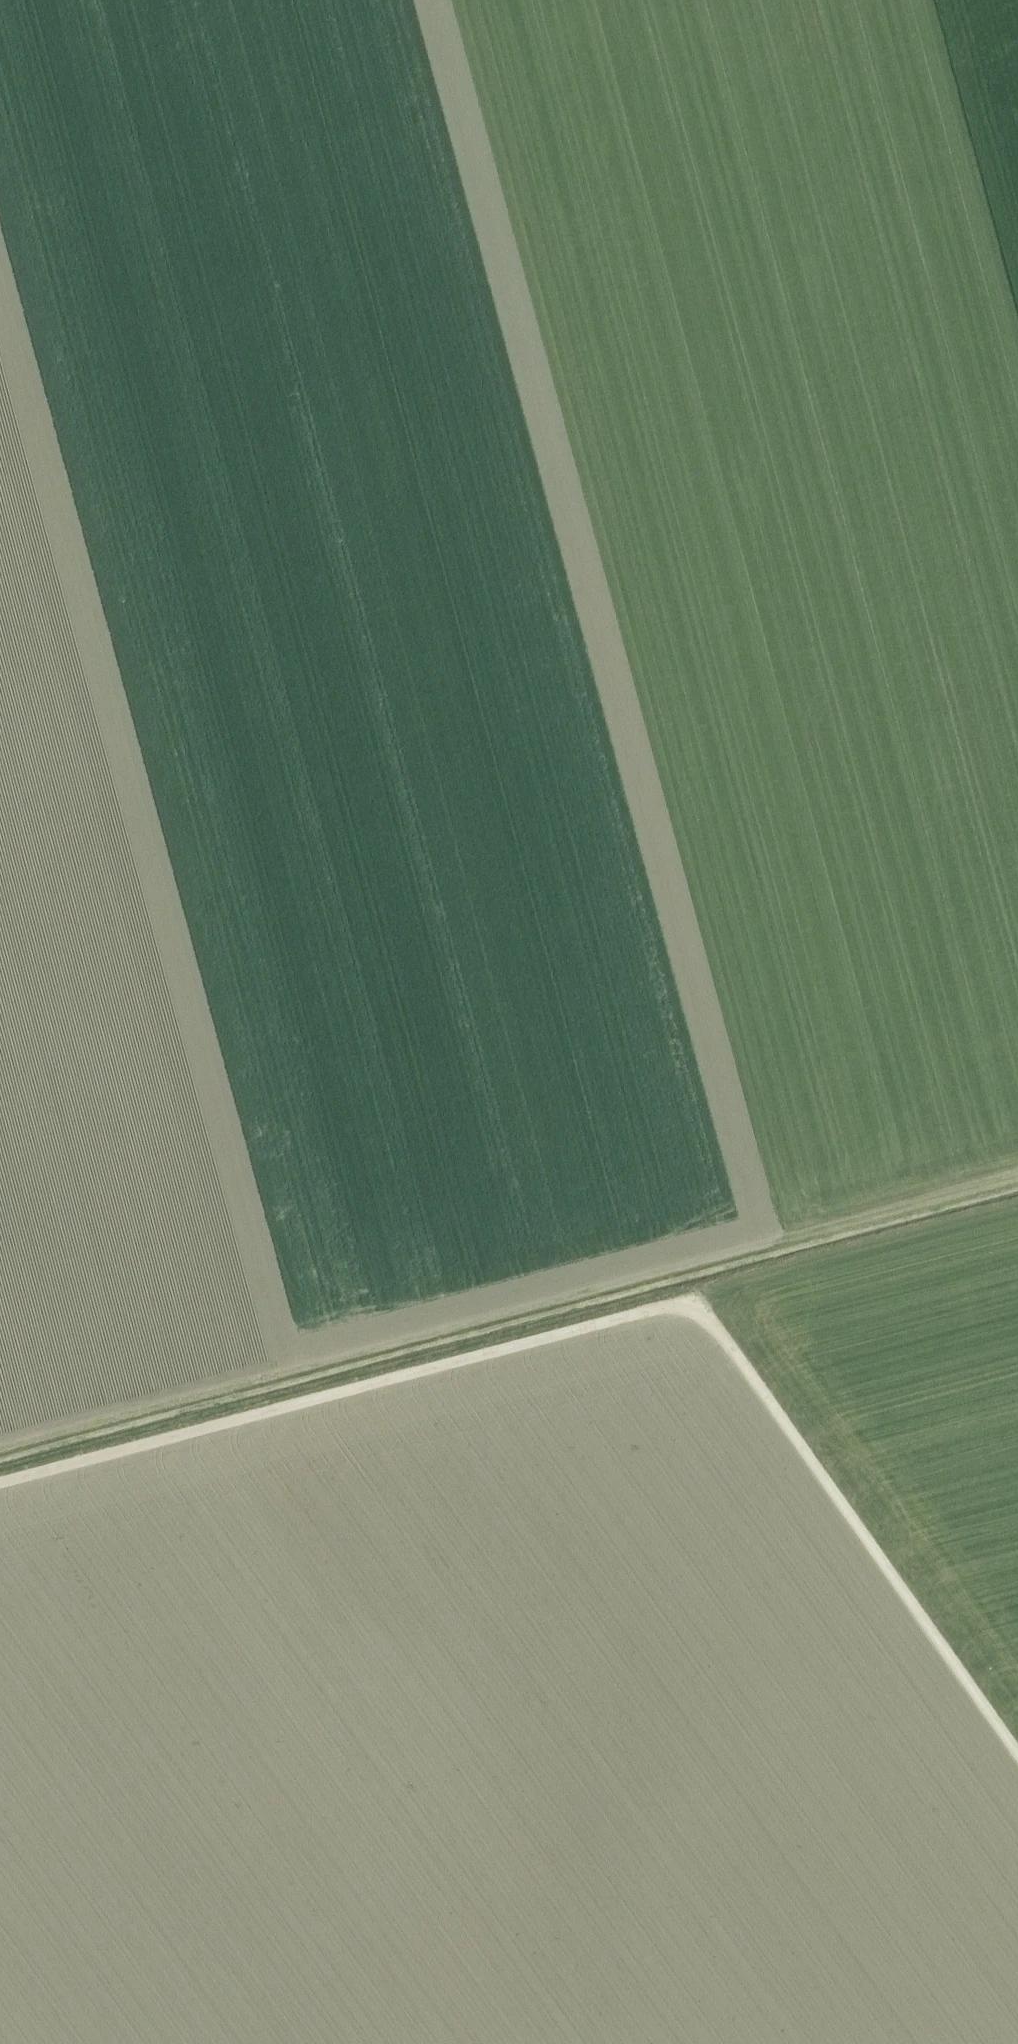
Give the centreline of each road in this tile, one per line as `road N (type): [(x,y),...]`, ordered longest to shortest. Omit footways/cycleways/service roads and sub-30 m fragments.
road 1 (track): [(0,1483),(665,1306),(691,1310),(751,1374),(1017,1740)]

